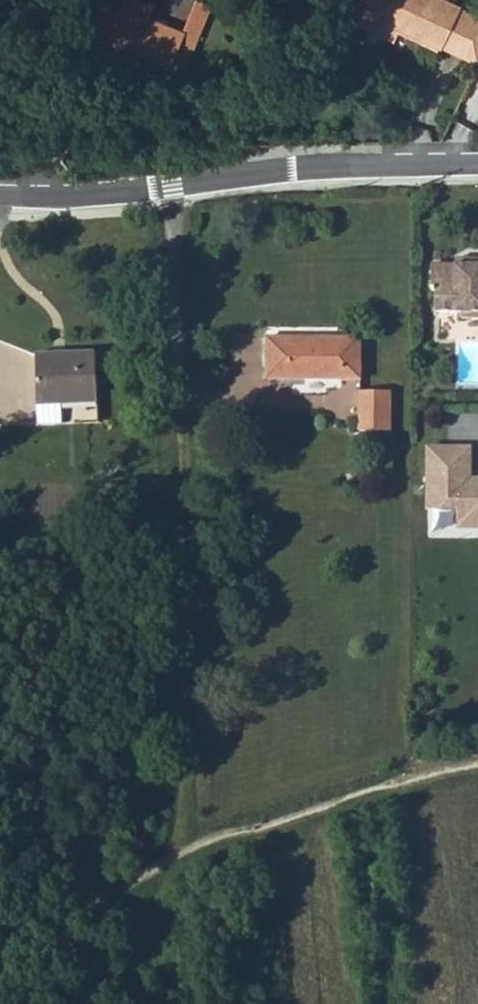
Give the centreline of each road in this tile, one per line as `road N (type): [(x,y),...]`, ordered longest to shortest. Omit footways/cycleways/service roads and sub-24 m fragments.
road 1 (track): [(170,185),(184,416),(180,852)]
road 2 (track): [(0,975),(77,902),(213,835),(310,813),(409,775),(477,764)]
road 3 (unclassified): [(0,198),(261,175),(477,172)]

